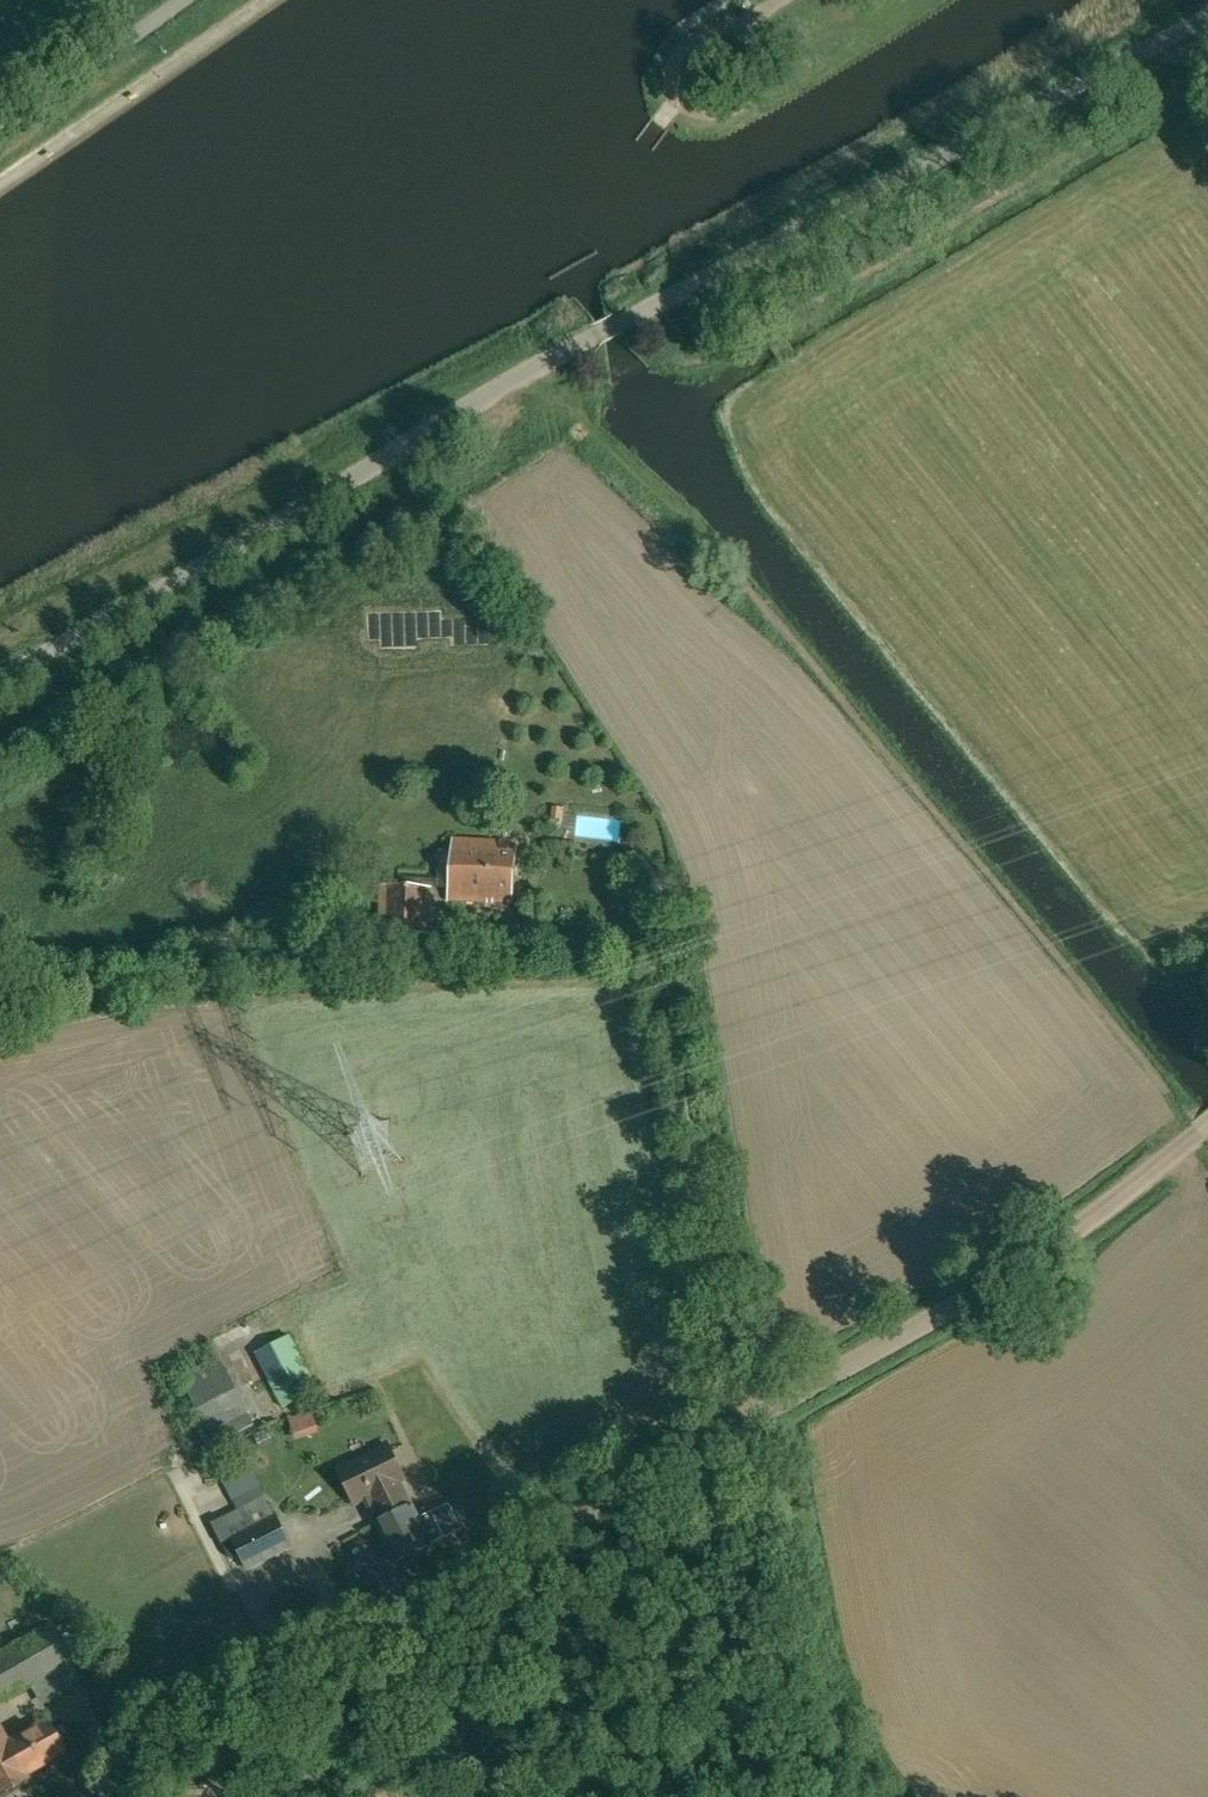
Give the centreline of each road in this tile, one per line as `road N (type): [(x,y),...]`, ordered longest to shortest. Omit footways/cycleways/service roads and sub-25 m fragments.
road 1 (unclassified): [(1207,16),(562,357),(181,589),(0,687)]
road 2 (unclassified): [(209,1796),(249,1717),(282,1684),(750,1417),(892,1345),(1093,1216),(1207,1124)]
road 3 (unclassified): [(0,133),(185,0)]

